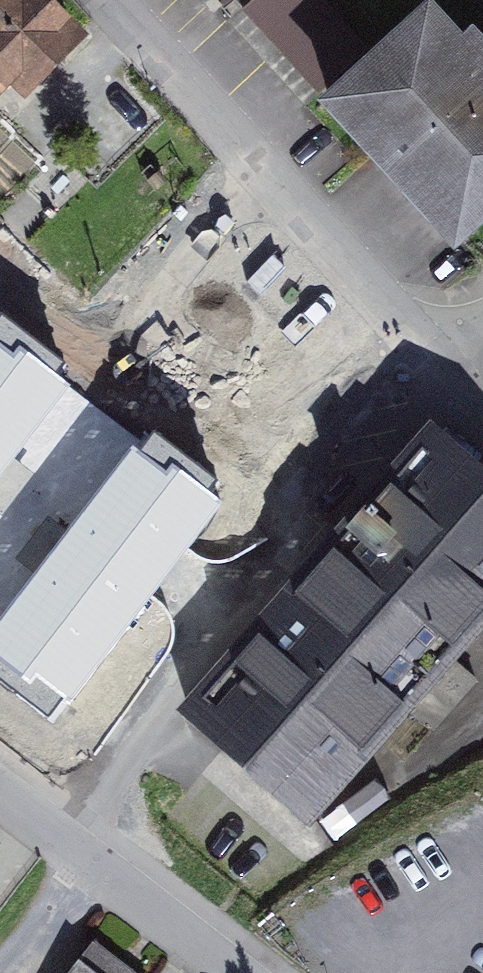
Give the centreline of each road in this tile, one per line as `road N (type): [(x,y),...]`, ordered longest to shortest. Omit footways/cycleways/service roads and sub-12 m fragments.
road 1 (residential): [(107,0),(425,352)]
road 2 (residential): [(0,793),(231,972)]

